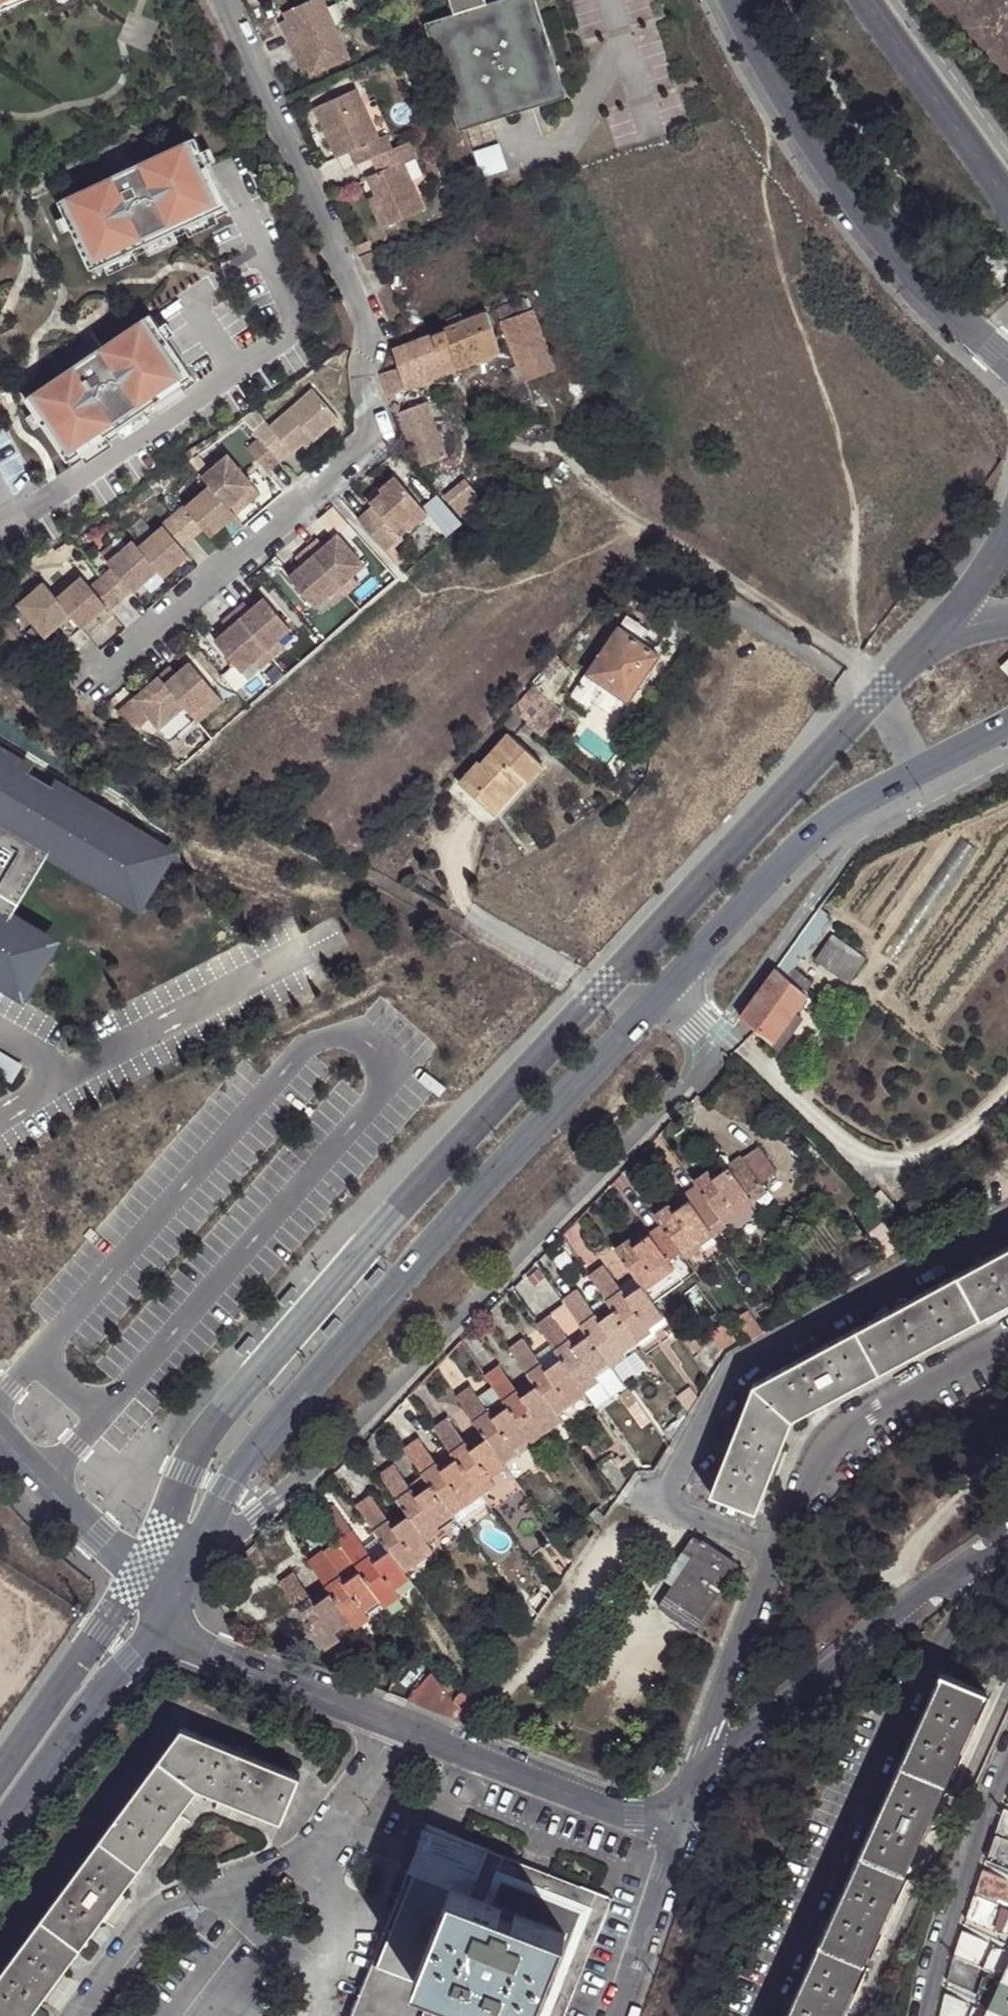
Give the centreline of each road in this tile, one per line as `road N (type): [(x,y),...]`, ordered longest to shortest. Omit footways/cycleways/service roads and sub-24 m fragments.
road 1 (residential): [(192,1557),(258,1519),(324,1460),(687,1090),(710,1041),(665,997)]
road 2 (tertiary): [(665,997),(441,1234),(231,1479),(192,1557)]
road 3 (residential): [(1007,1344),(832,1444),(775,1557),(696,1771)]
road 4 (tertiary): [(1007,727),(828,822),(665,997)]
road 5 (residential): [(734,0),(800,124),(877,233),(992,348)]
road 6 (residential): [(1007,1537),(920,1594),(696,1771)]
road 7 (residential): [(390,1723),(678,1831)]
road 8 (residential): [(1007,1761),(945,1922),(920,2015)]
road 9 (tertiary): [(159,1624),(0,1833)]
road 10 (residential): [(159,1624),(220,1658),(390,1723)]
road 11 (unclassified): [(0,1438),(88,1531),(175,1592)]
road 12 (unclassified): [(221,1887),(152,1915),(73,2015)]
road 13 (residential): [(678,1831),(617,2015)]
road 14 (unclassified): [(390,1723),(312,1849)]
road 15 (unclassified): [(312,1979),(343,1918),(312,1849)]
road 16 (unclassified): [(167,2015),(243,1919)]

